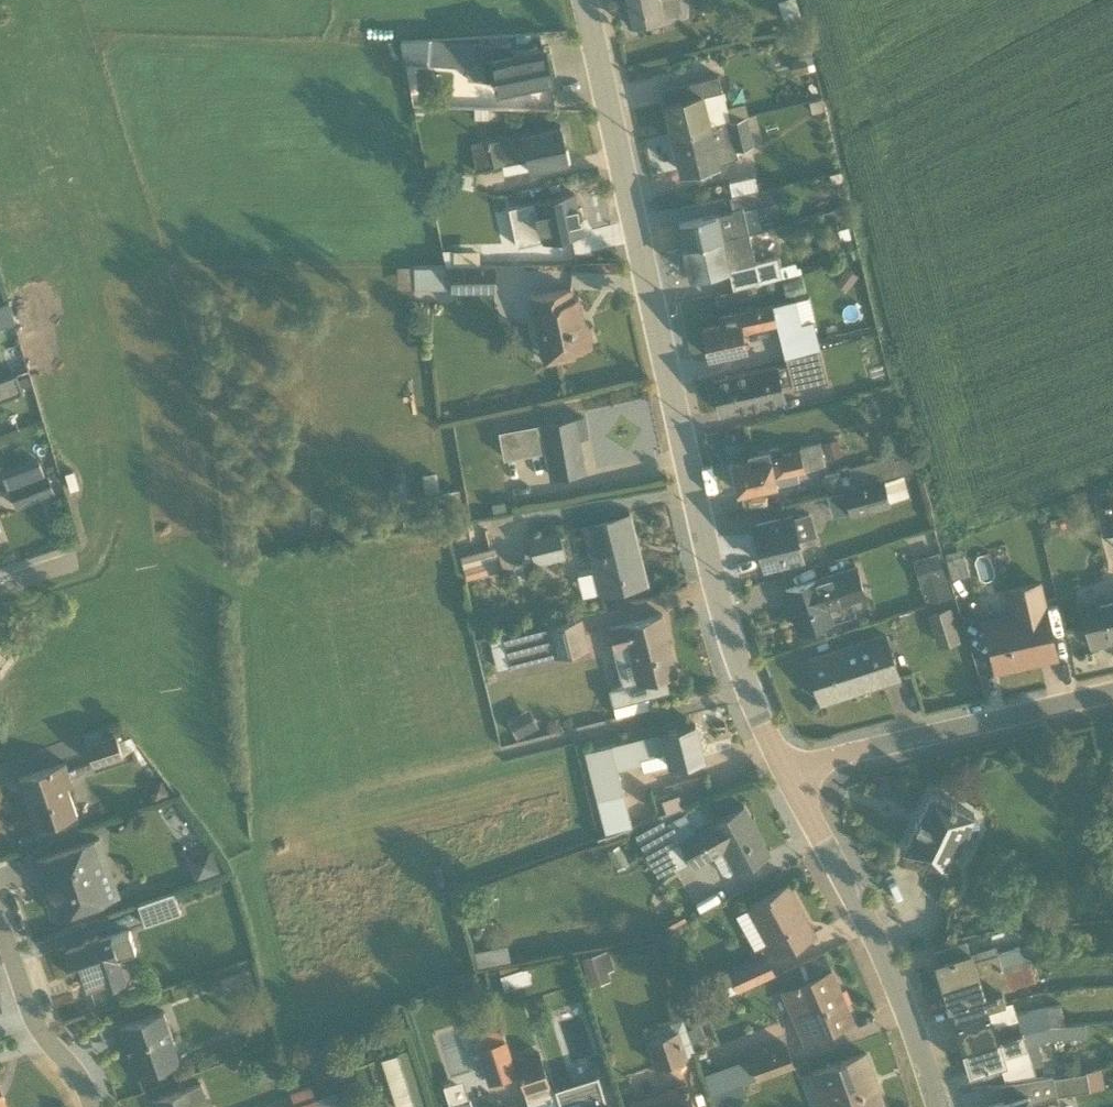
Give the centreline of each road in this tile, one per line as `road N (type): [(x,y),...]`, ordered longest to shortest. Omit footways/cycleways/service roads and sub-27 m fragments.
road 1 (residential): [(790,779),(754,714),(705,544),(585,0)]
road 2 (residential): [(936,1106),(880,948),(790,779)]
road 3 (residential): [(1112,692),(829,758),(790,779)]
road 4 (residential): [(0,926),(32,1019),(84,1083),(92,1106)]

